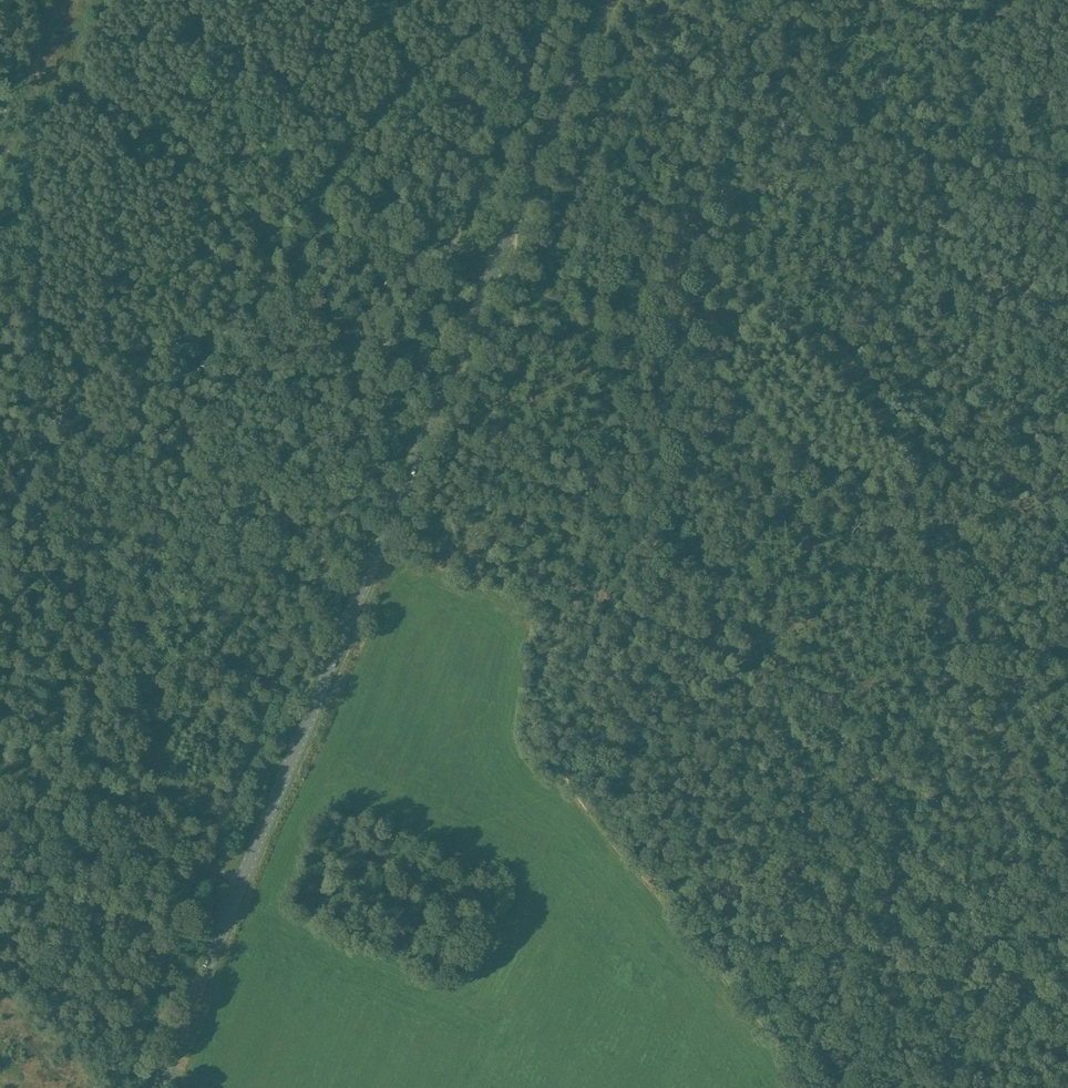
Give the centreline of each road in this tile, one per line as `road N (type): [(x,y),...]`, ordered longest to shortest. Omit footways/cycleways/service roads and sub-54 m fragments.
road 1 (secondary): [(158,1087),(605,0)]
road 2 (track): [(19,498),(38,442),(31,249),(39,0)]

